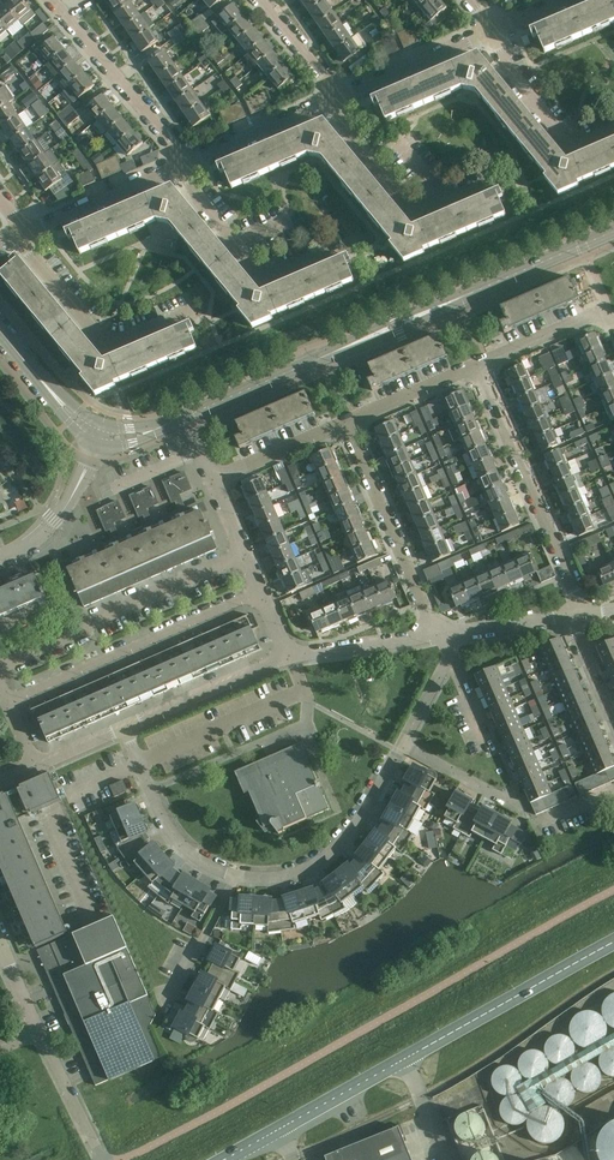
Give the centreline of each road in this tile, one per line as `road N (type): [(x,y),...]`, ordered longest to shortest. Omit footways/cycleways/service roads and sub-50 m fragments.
road 1 (tertiary): [(186,416),(613,230)]
road 2 (residential): [(7,702),(261,593)]
road 3 (residential): [(571,615),(575,591),(476,366)]
road 4 (residential): [(245,554),(0,667)]
road 5 (secondary): [(405,1058),(613,942)]
road 6 (residential): [(437,635),(344,423)]
road 7 (residential): [(403,743),(356,826),(327,855),(290,875),(237,877)]
road 8 (residential): [(186,315),(113,345),(101,341),(29,252),(24,233)]
road 9 (residential): [(339,248),(272,279),(258,275),(186,187),(180,166)]
road 10 (residential): [(331,101),(411,209),(495,180)]
road 11 (residential): [(180,166),(171,143),(50,0)]
road 12 (residential): [(237,877),(204,863),(168,828),(124,728)]
road 13 (residential): [(613,132),(566,145),(510,75),(492,31)]
road 14 (unclassified): [(124,728),(290,657)]
road 15 (residential): [(331,101),(492,31)]
road 16 (residential): [(24,233),(180,166)]
road 17 (residential): [(180,166),(331,101)]
road 18 (residential): [(0,557),(54,522),(99,435)]
road 19 (unclassified): [(290,657),(437,635)]
road 20 (residential): [(613,320),(595,315),(476,366)]
road 21 (residential): [(344,423),(212,481)]
road 22 (residential): [(476,366),(344,423)]
road 23 (residential): [(101,1159),(37,1031)]
road 24 (tertiary): [(99,435),(0,332)]
road 25 (secondary): [(281,1128),(405,1058)]
road 26 (unclassified): [(437,635),(571,615)]
road 27 (residential): [(237,877),(173,996)]
road 28 (residential): [(331,101),(326,82),(257,0)]
road 29 (residential): [(509,806),(403,743)]

